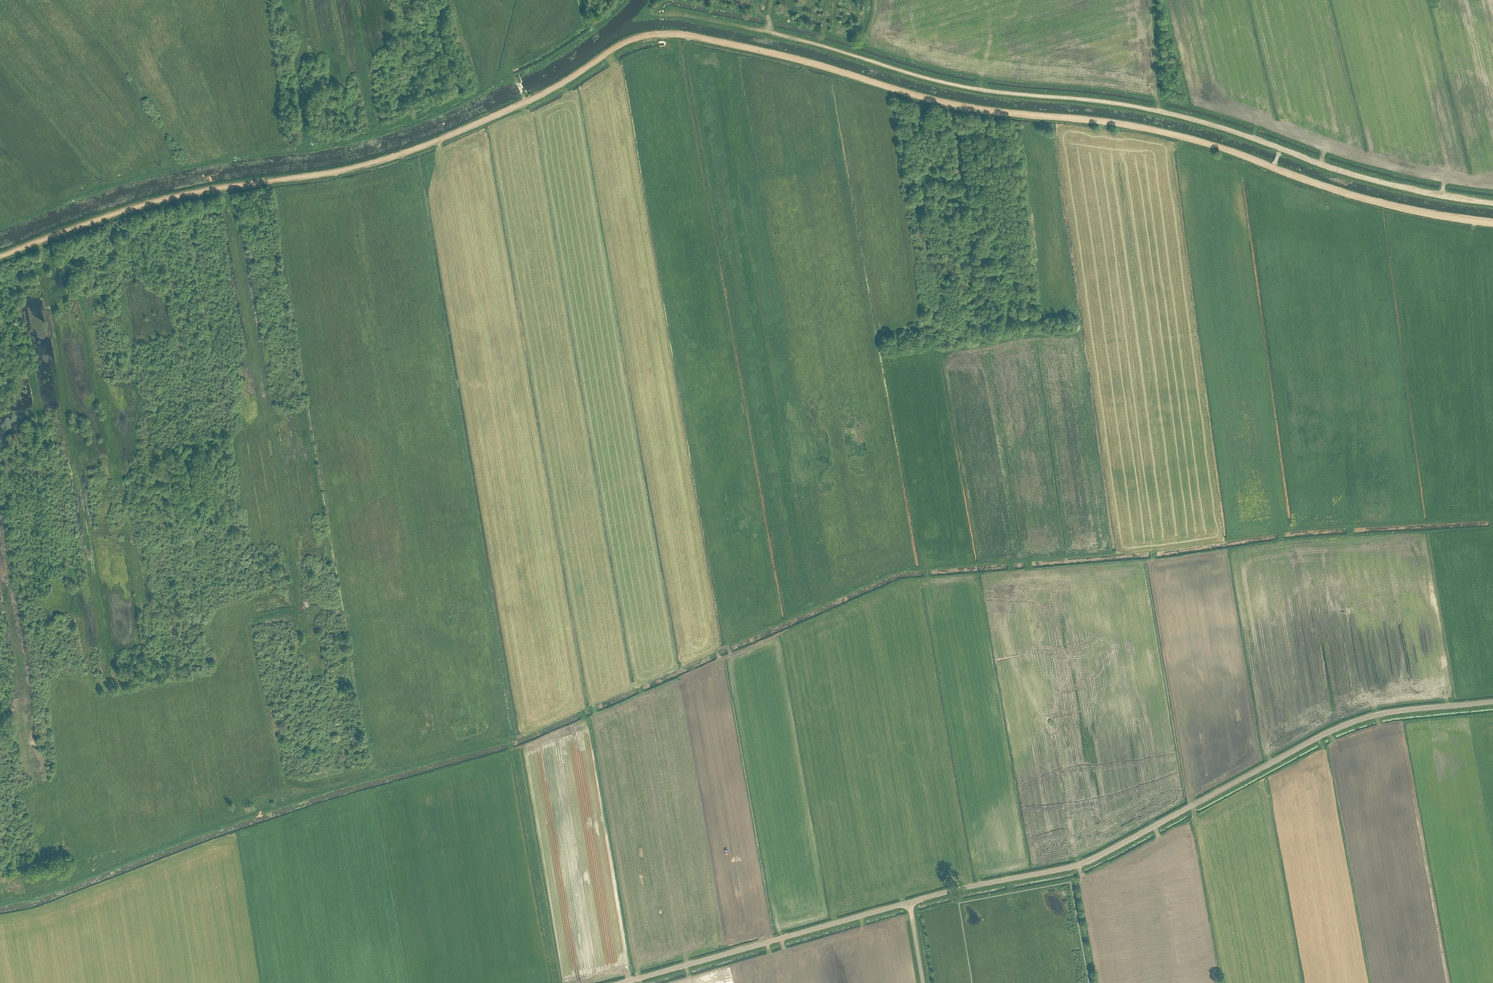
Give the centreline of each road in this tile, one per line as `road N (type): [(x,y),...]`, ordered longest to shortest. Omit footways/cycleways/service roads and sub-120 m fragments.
road 1 (track): [(0,255),(149,202),(409,151),(550,89),(628,40),(665,33),(773,53),(953,103),(1156,130),(1388,204),(1492,222)]
road 2 (track): [(1492,202),(1359,175),(1192,118),(973,88),(878,64),(766,31),(759,0)]
road 3 (unclassified): [(909,901),(1074,865),(1342,725),(1492,701)]
road 4 (track): [(509,739),(247,815),(43,895),(0,903)]
road 5 (unclassified): [(616,982),(909,901)]
road 6 (track): [(67,398),(39,241)]

